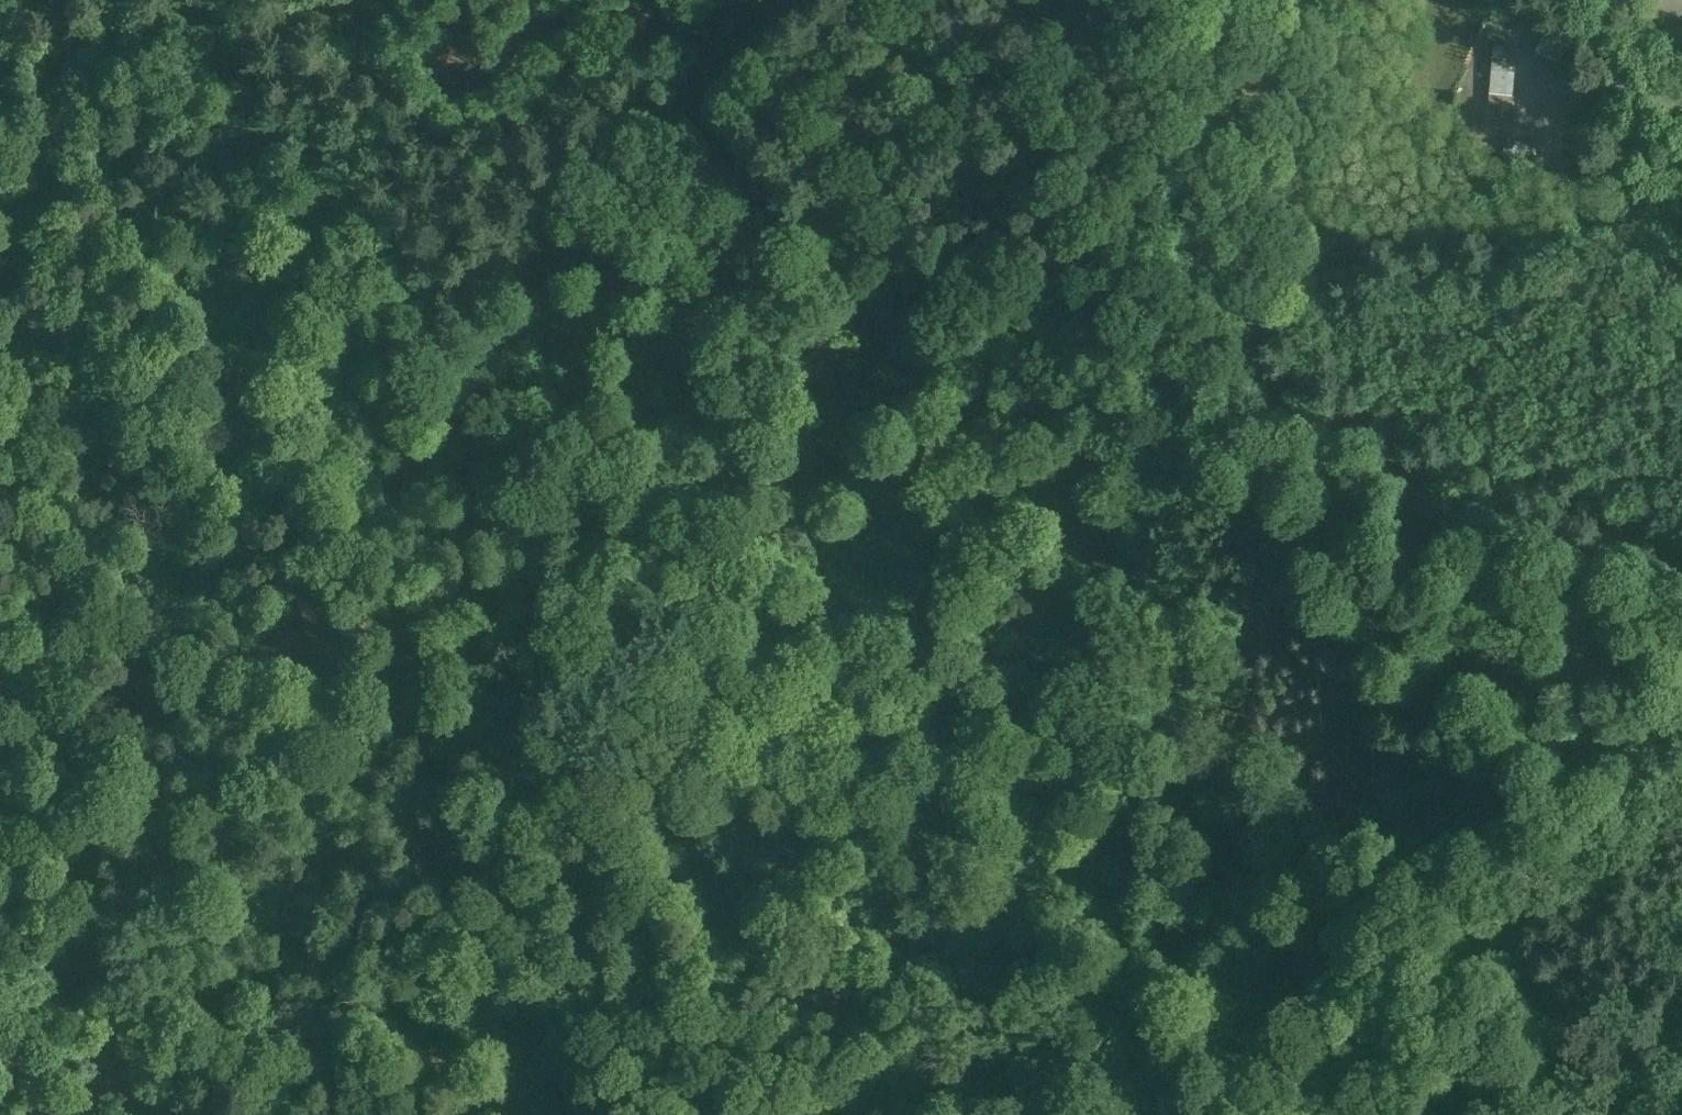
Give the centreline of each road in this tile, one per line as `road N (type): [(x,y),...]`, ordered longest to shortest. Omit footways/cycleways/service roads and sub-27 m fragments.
road 1 (track): [(1530,1114),(1495,1039),(1474,944),(1509,782),(1495,751),(1427,670),(1385,646),(1307,531),(1195,403),(1173,387)]
road 2 (track): [(1173,387),(1160,417),(1132,445),(1072,447),(1010,422),(934,368),(650,0)]
road 3 (track): [(364,1114),(130,1030),(0,1014)]

